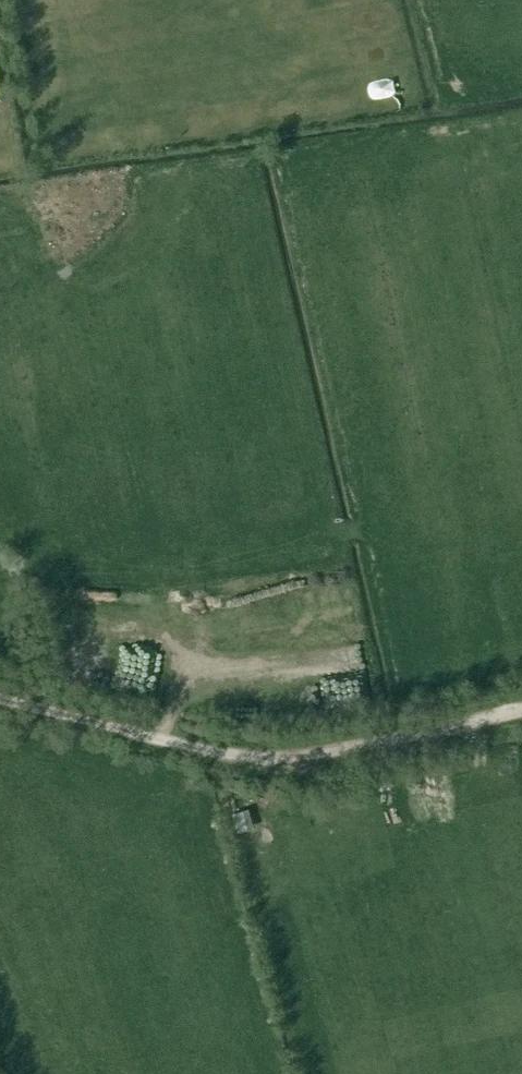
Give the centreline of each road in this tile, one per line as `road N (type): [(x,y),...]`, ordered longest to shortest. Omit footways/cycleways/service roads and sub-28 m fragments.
road 1 (track): [(521,710),(339,750),(252,756),(0,700)]

